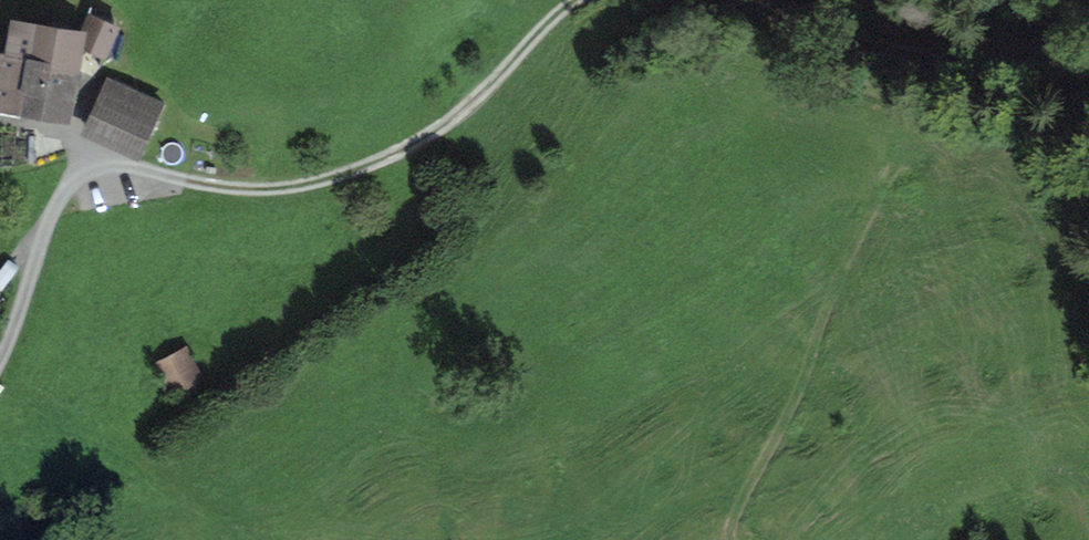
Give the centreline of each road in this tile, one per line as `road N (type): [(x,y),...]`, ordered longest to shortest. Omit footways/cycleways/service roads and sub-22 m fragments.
road 1 (track): [(749,0),(811,64),(905,118),(909,140),(726,539)]
road 2 (track): [(187,181),(298,185),(396,152),(455,117),(575,0)]
road 3 (track): [(758,0),(864,44),(927,60),(1088,64)]
road 4 (unclassified): [(0,361),(71,183),(109,166),(187,181)]

